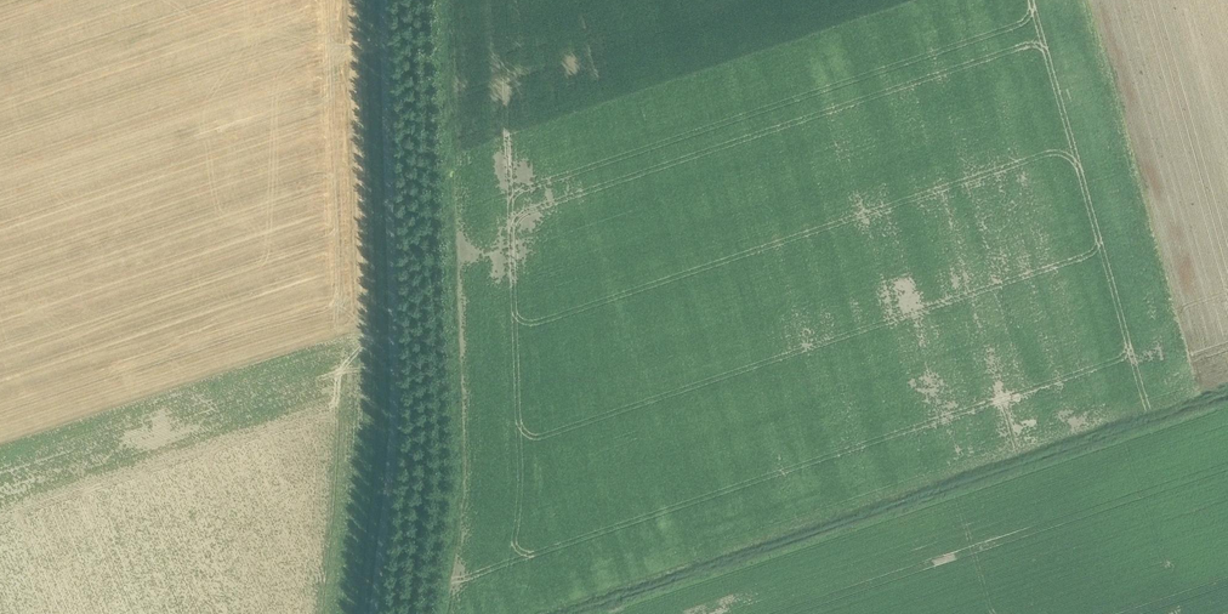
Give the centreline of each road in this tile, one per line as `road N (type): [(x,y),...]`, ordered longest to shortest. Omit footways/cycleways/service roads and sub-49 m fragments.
road 1 (unclassified): [(372,613),(392,444),(382,0)]

